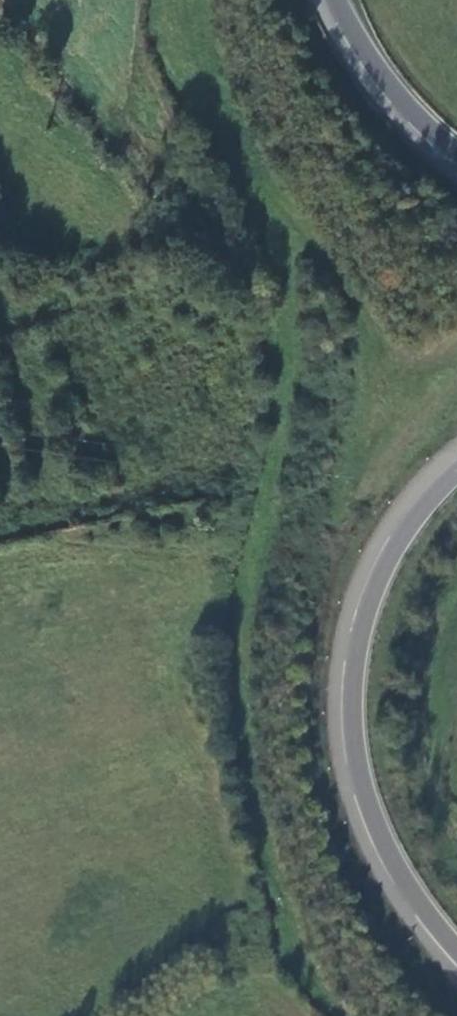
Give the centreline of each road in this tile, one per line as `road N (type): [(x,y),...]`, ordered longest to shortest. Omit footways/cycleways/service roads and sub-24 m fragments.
road 1 (trunk): [(456,469),(411,521),(375,589),(351,706),(360,777),(386,847),(456,949)]
road 2 (trunk): [(333,0),(398,104),(456,159)]

